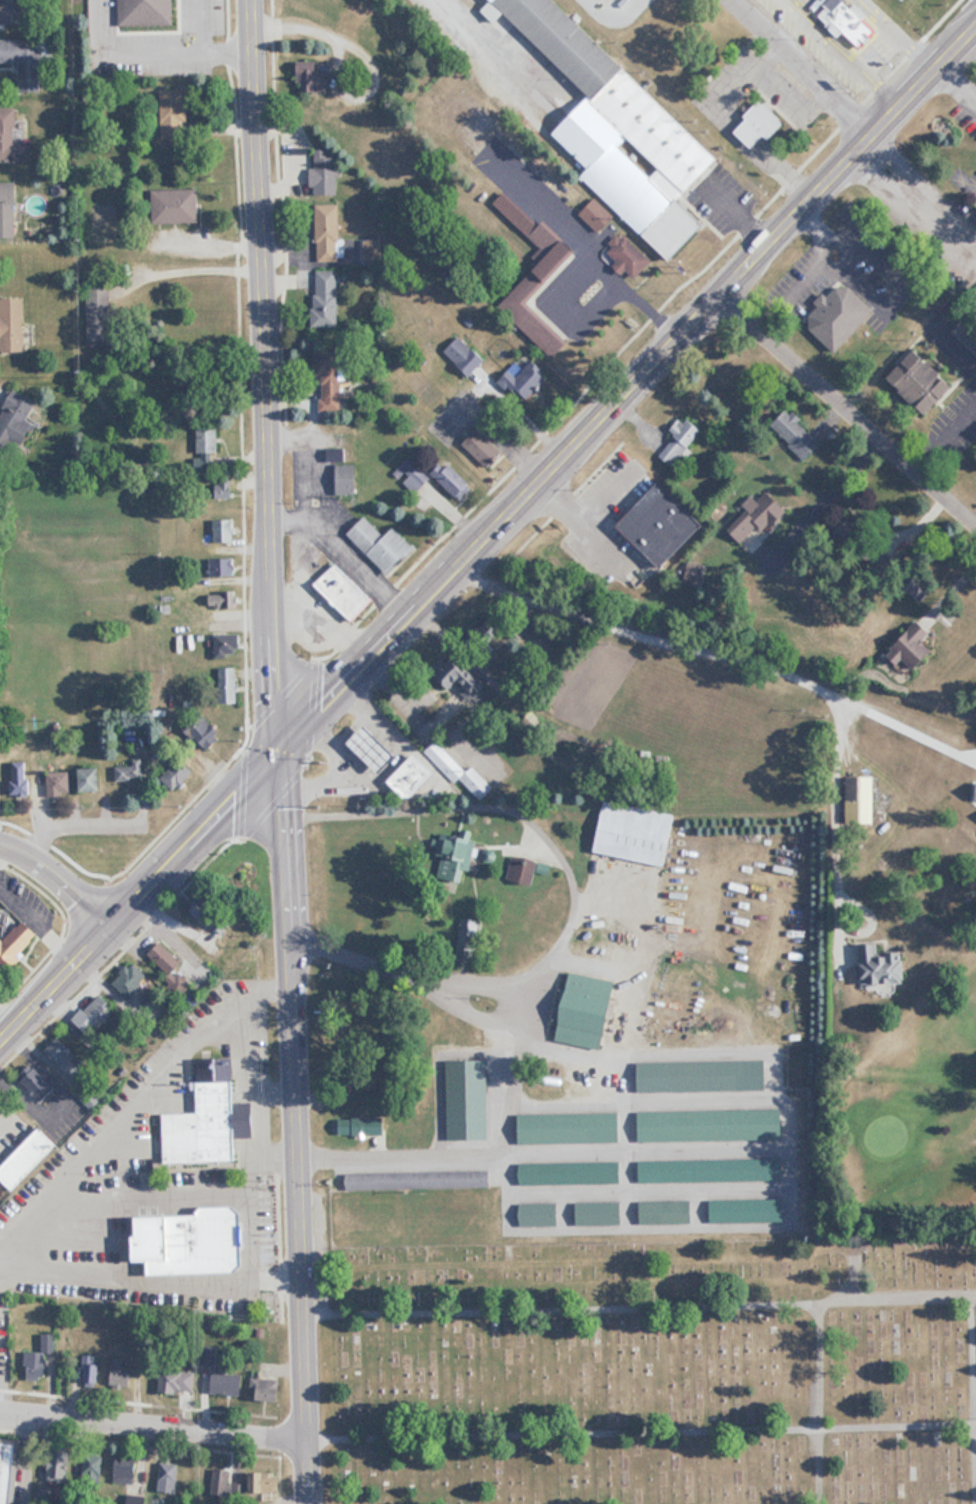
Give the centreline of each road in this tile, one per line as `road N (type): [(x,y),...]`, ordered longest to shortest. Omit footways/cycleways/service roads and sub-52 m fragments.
road 1 (primary): [(275,746),(458,547),(975,20)]
road 2 (primary): [(309,1503),(275,746)]
road 3 (primary): [(275,746),(252,0)]
road 4 (primary): [(0,1024),(275,746)]
road 5 (residential): [(717,283),(975,518)]
road 6 (residential): [(307,1433),(0,1412)]
road 7 (residential): [(877,428),(784,544)]
road 8 (tertiary): [(0,832),(30,847),(100,915)]

